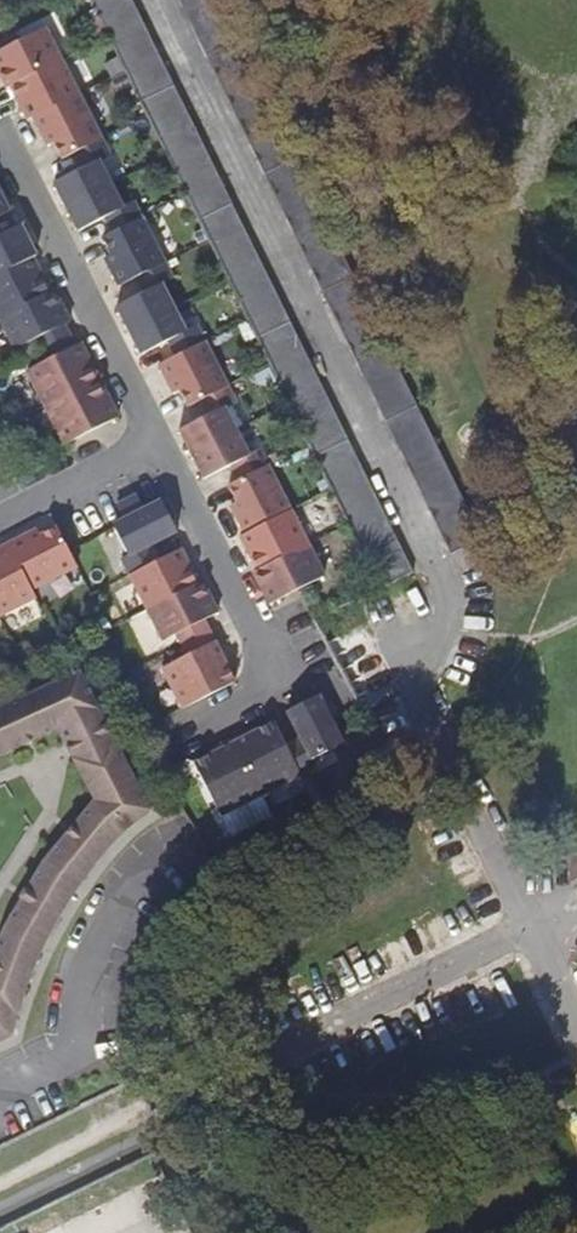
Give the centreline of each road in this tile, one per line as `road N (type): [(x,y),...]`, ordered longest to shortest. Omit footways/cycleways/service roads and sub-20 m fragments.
road 1 (residential): [(576,1021),(419,648),(470,633)]
road 2 (residential): [(155,445),(272,654),(246,702),(195,725)]
road 3 (residential): [(0,136),(155,445)]
road 4 (residential): [(155,445),(0,522)]

